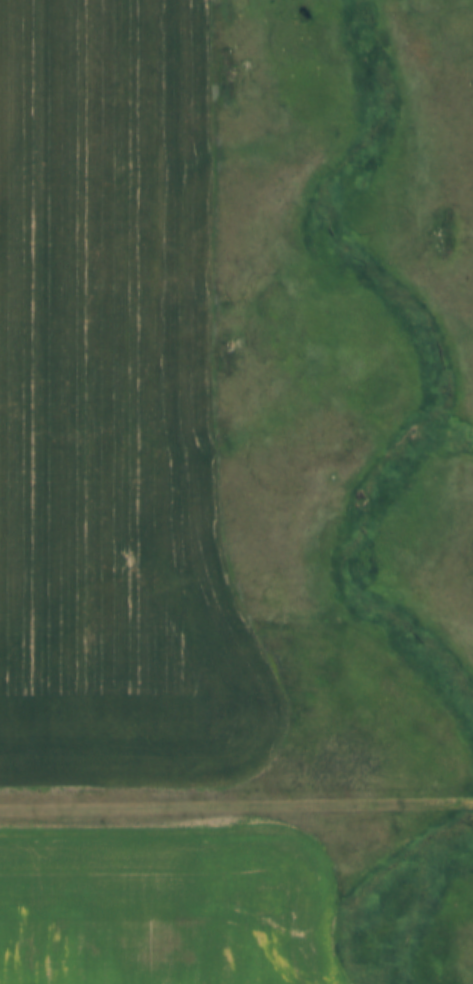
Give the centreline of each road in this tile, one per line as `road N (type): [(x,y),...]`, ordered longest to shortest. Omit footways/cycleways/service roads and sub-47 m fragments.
road 1 (track): [(0,815),(472,823)]

